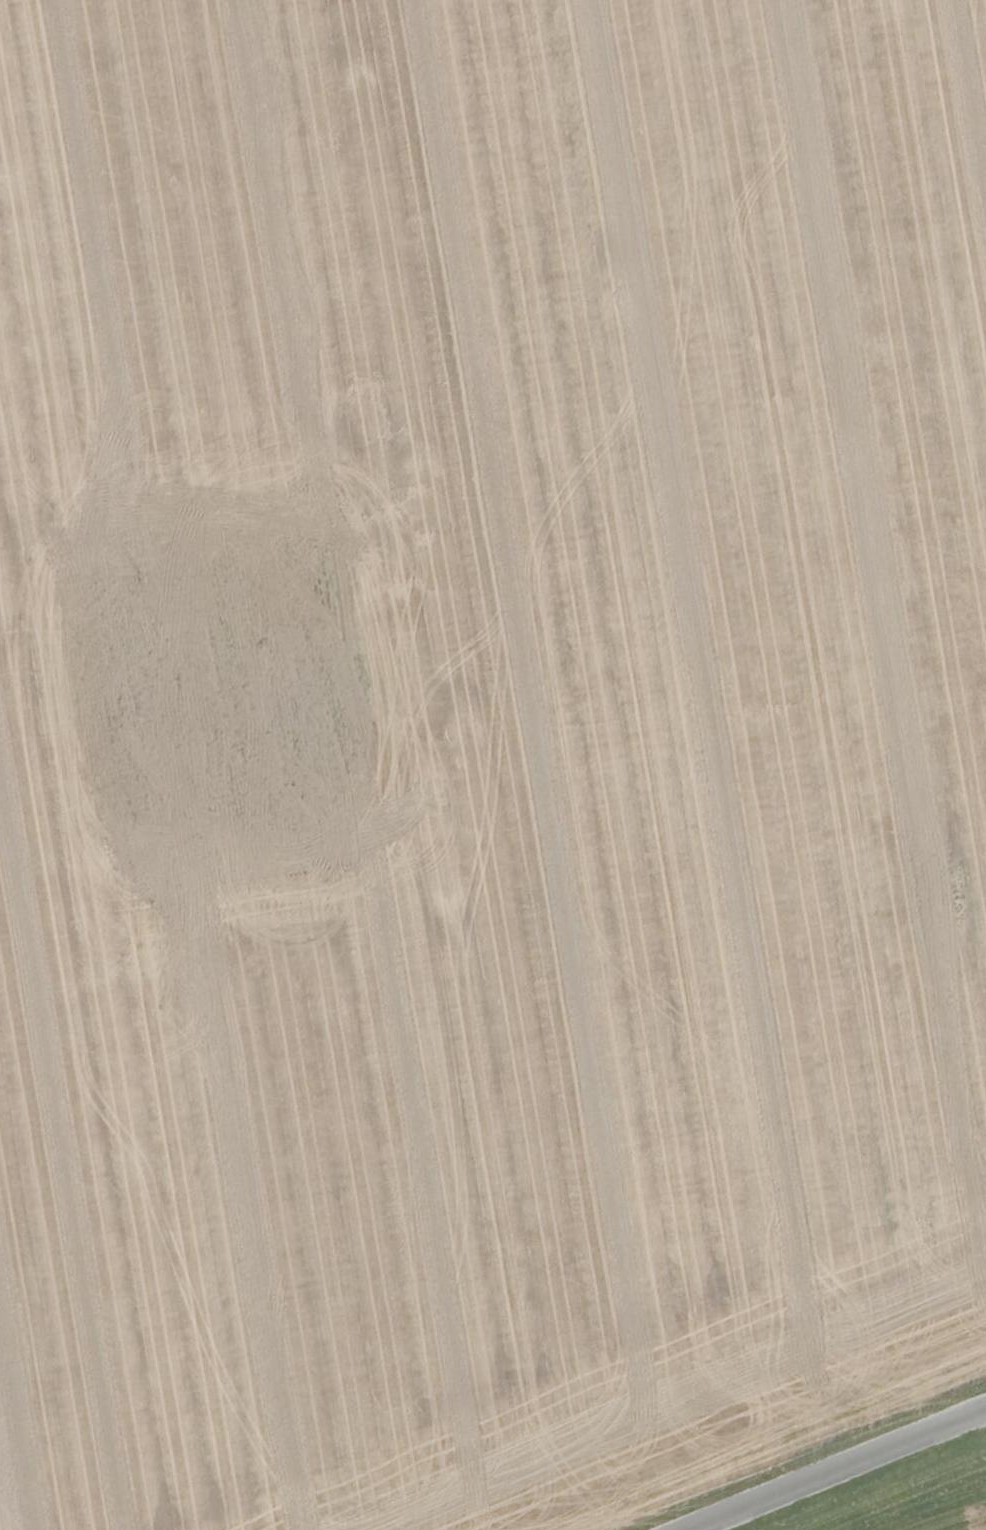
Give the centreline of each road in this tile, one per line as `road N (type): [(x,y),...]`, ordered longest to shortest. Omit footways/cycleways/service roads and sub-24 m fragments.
road 1 (tertiary): [(985,1410),(694,1529)]

